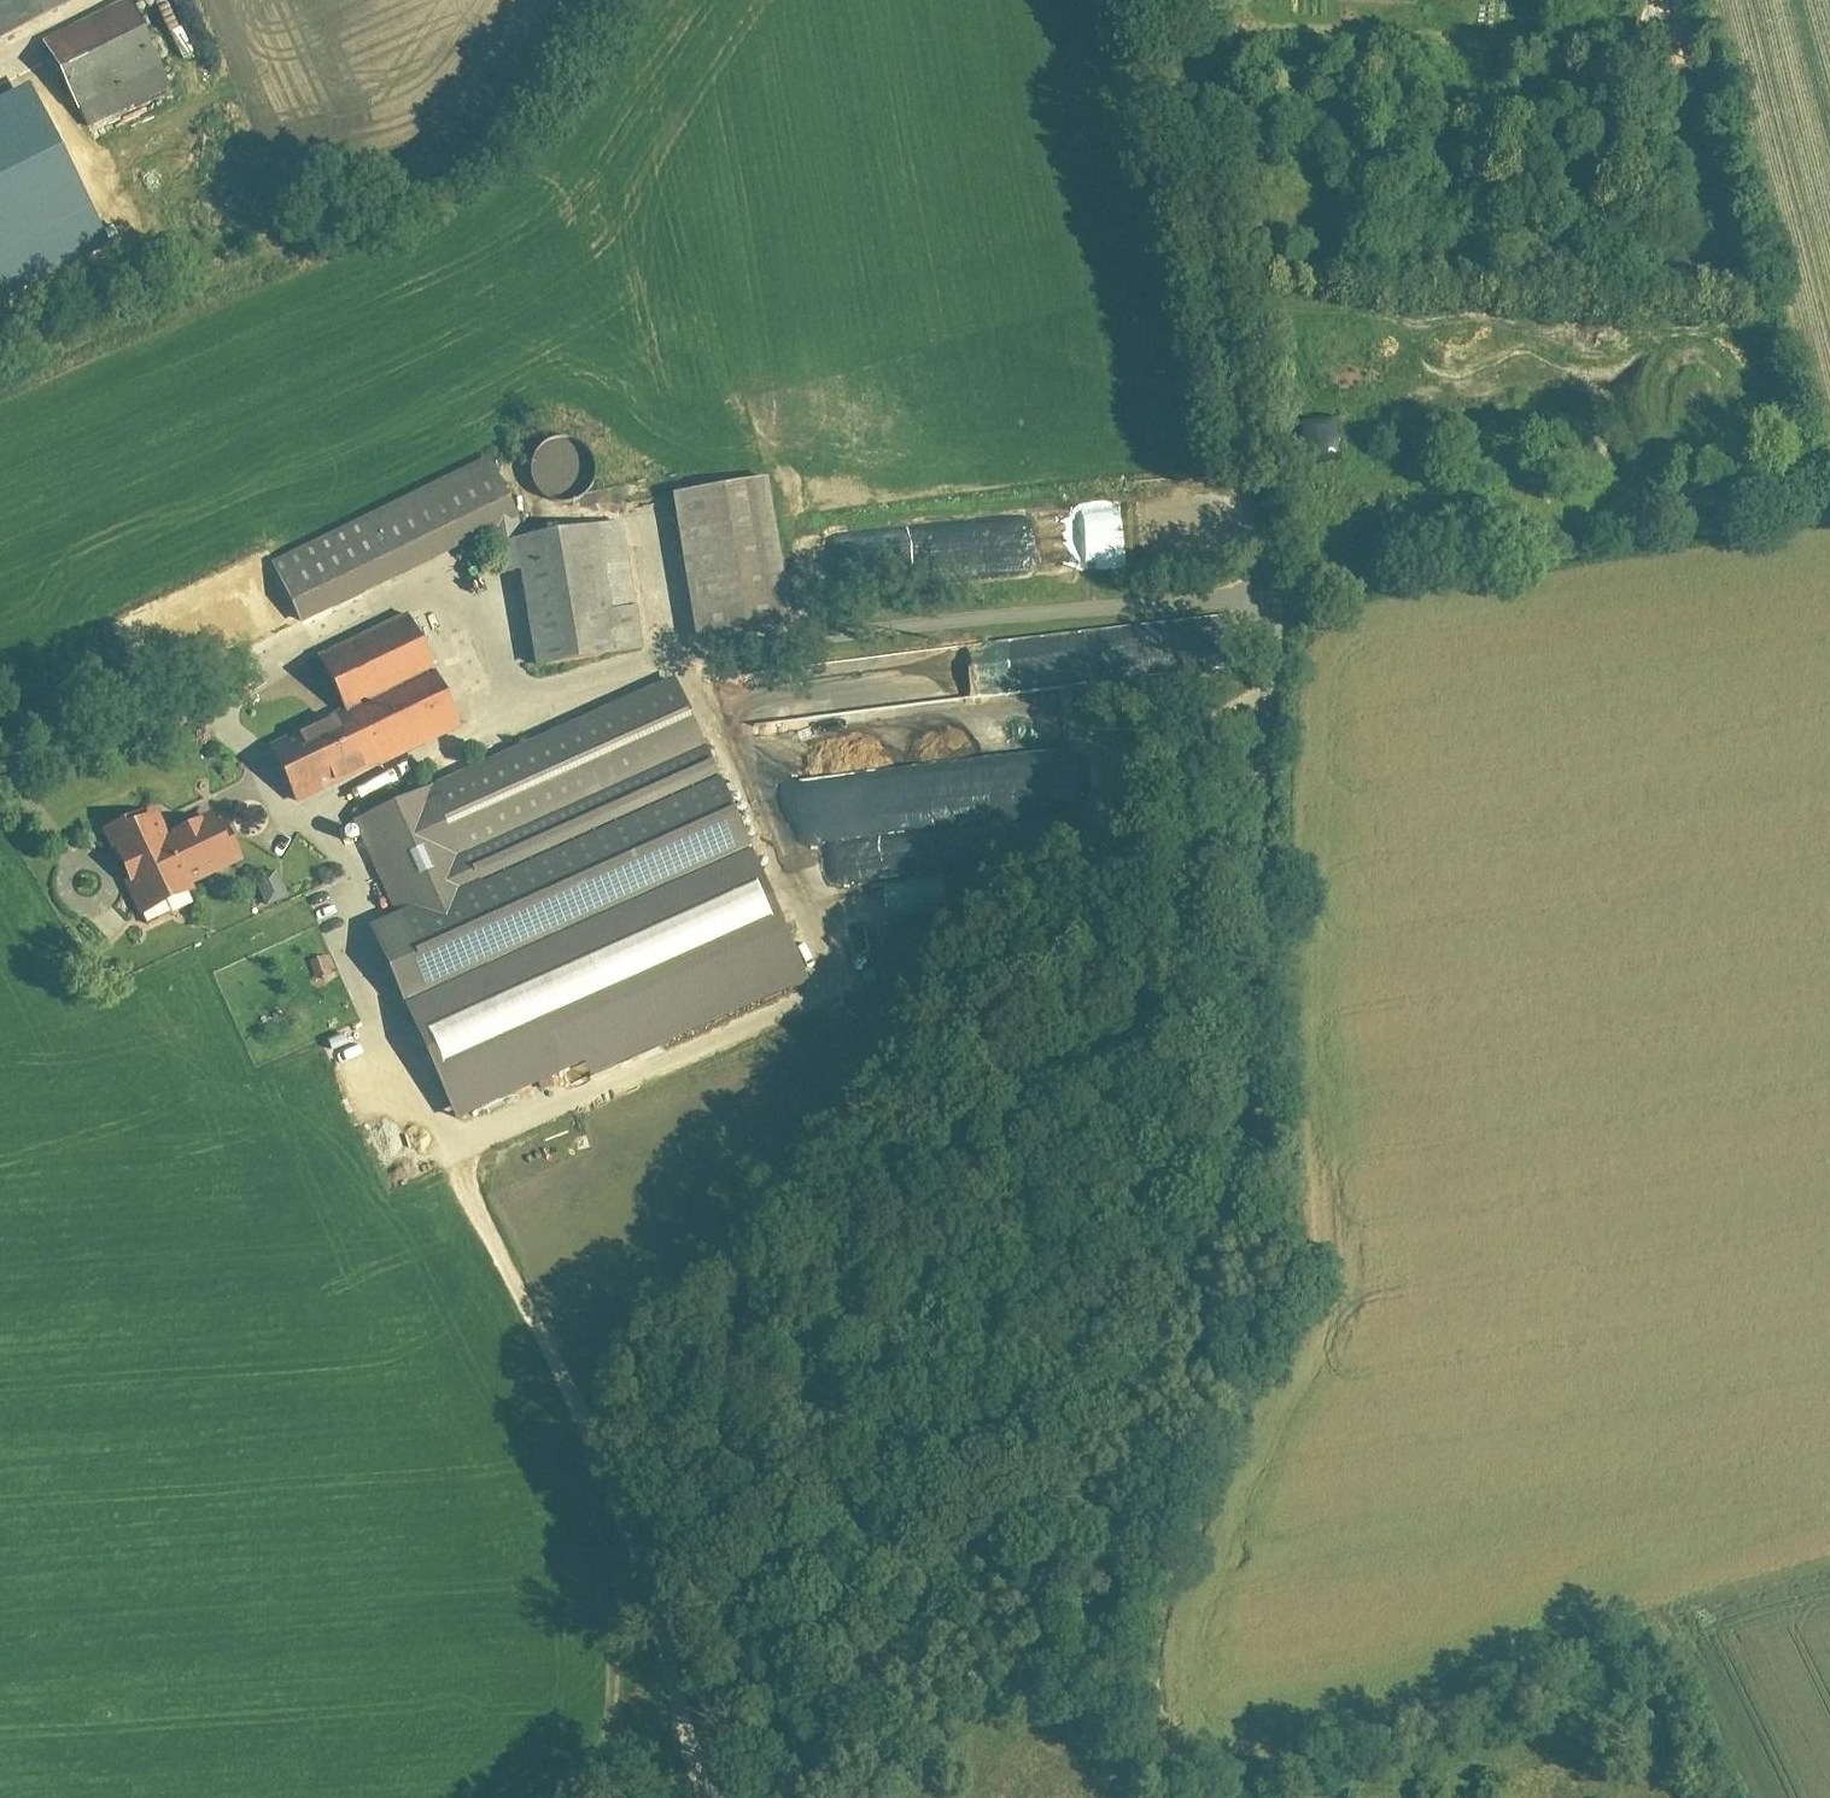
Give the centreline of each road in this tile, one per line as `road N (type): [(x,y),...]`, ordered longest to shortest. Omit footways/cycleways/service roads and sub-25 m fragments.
road 1 (unclassified): [(1154,0),(1269,583),(1270,786),(1233,1016),(1168,1235),(1102,1367),(1022,1484),(733,1797)]
road 2 (track): [(0,771),(208,708),(247,749),(290,834),(682,662),(1269,583)]

